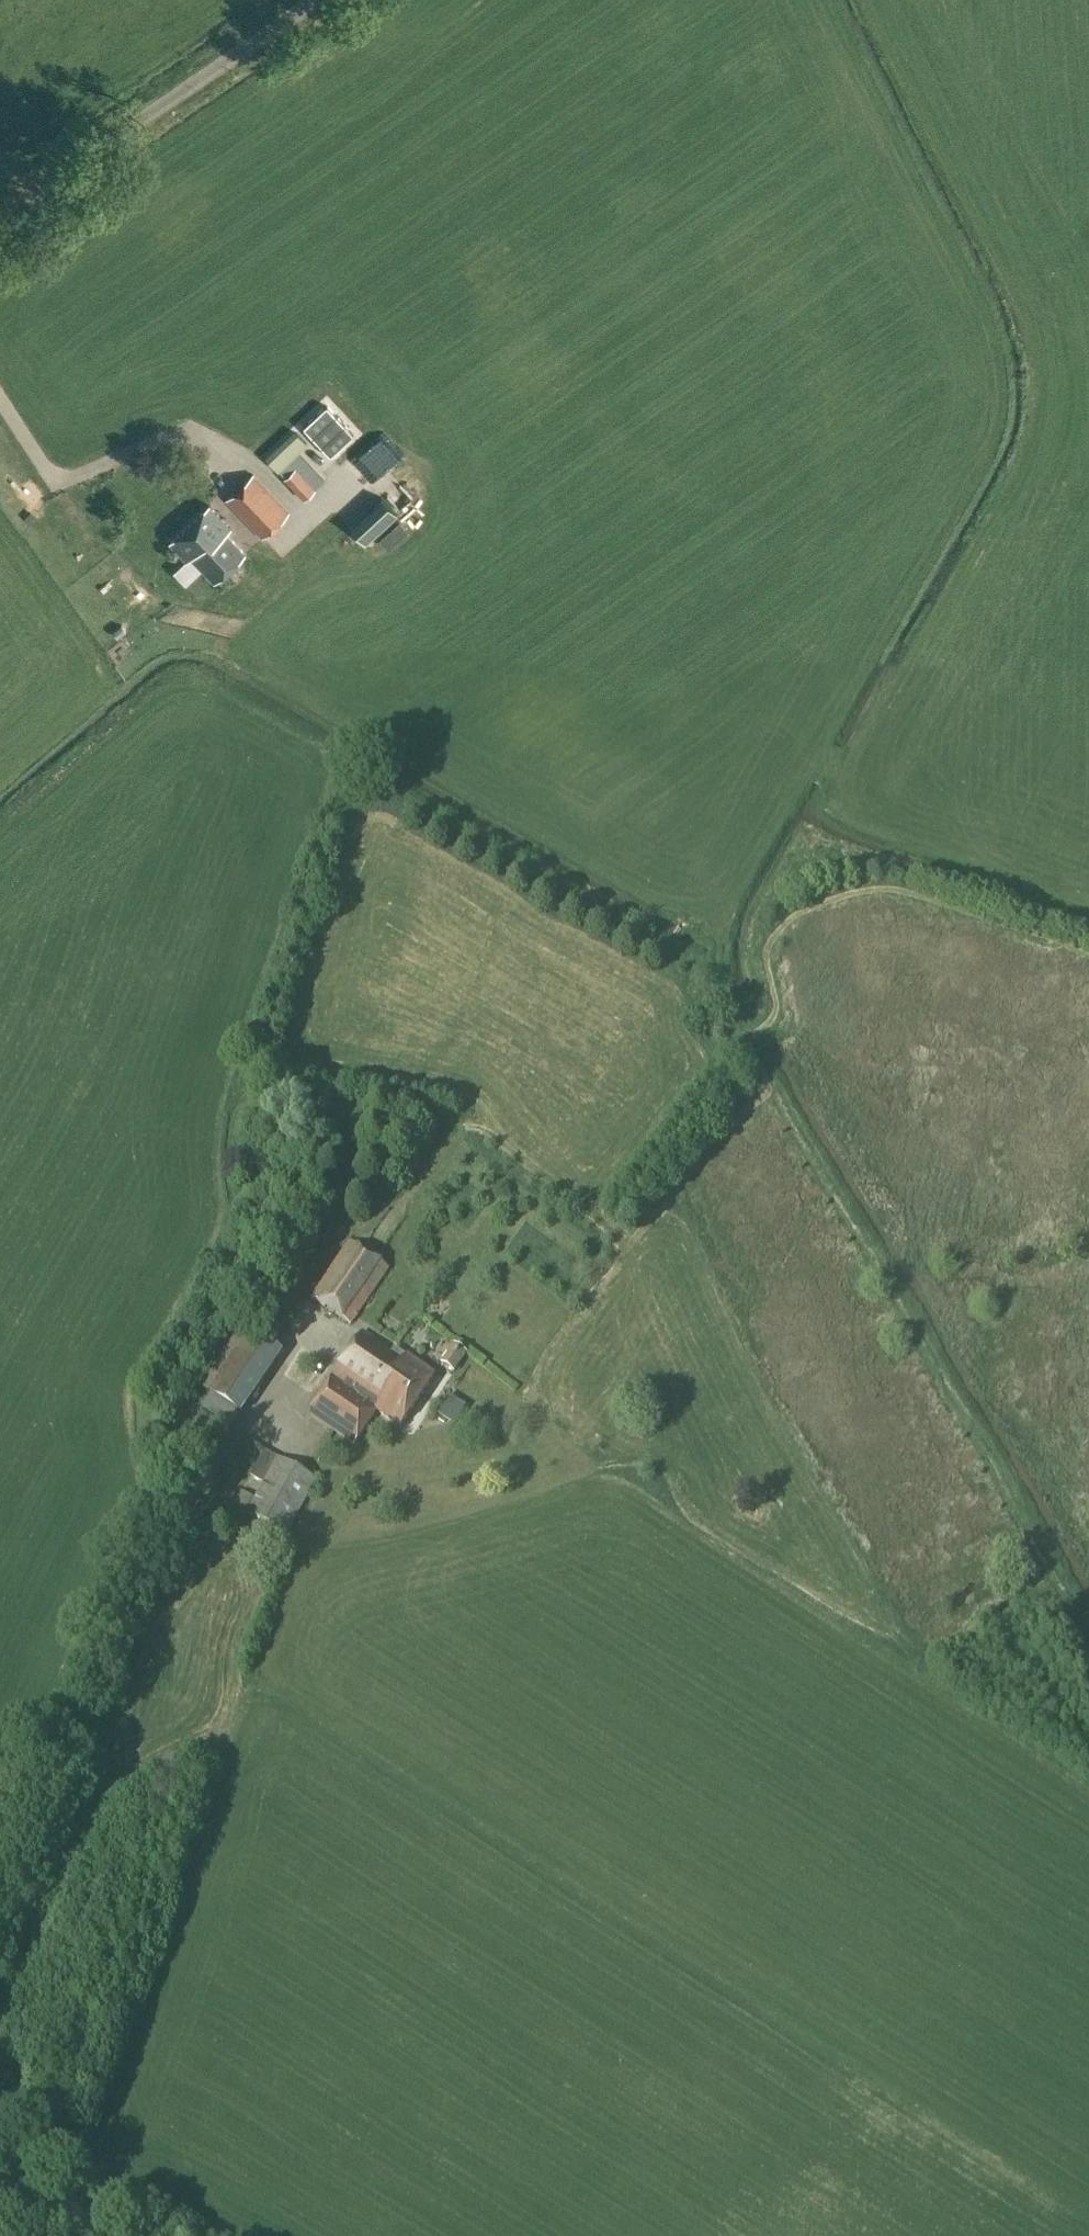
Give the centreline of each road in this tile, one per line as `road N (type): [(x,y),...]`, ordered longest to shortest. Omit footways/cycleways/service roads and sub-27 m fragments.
road 1 (unclassified): [(0,212),(307,0)]
road 2 (track): [(92,2235),(0,2157)]

